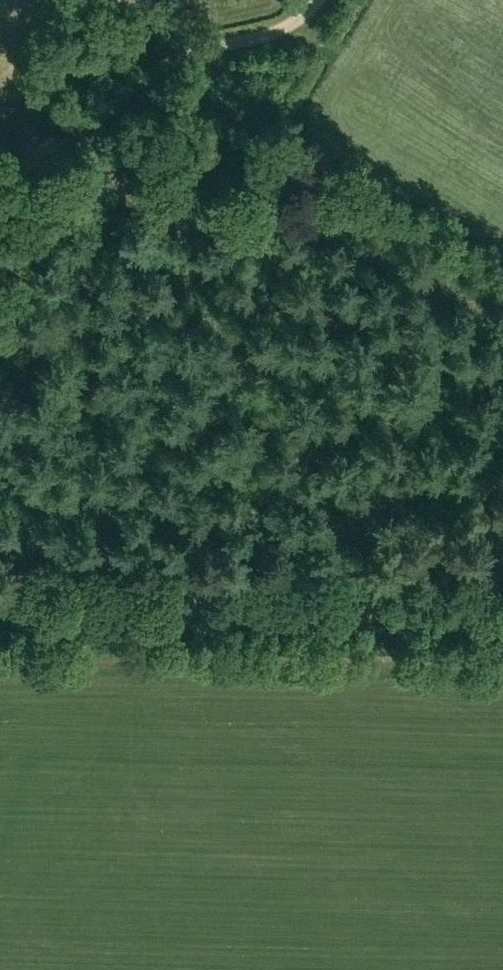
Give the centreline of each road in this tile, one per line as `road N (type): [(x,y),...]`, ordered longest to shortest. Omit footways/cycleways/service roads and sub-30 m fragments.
road 1 (unclassified): [(502,615),(0,604)]

